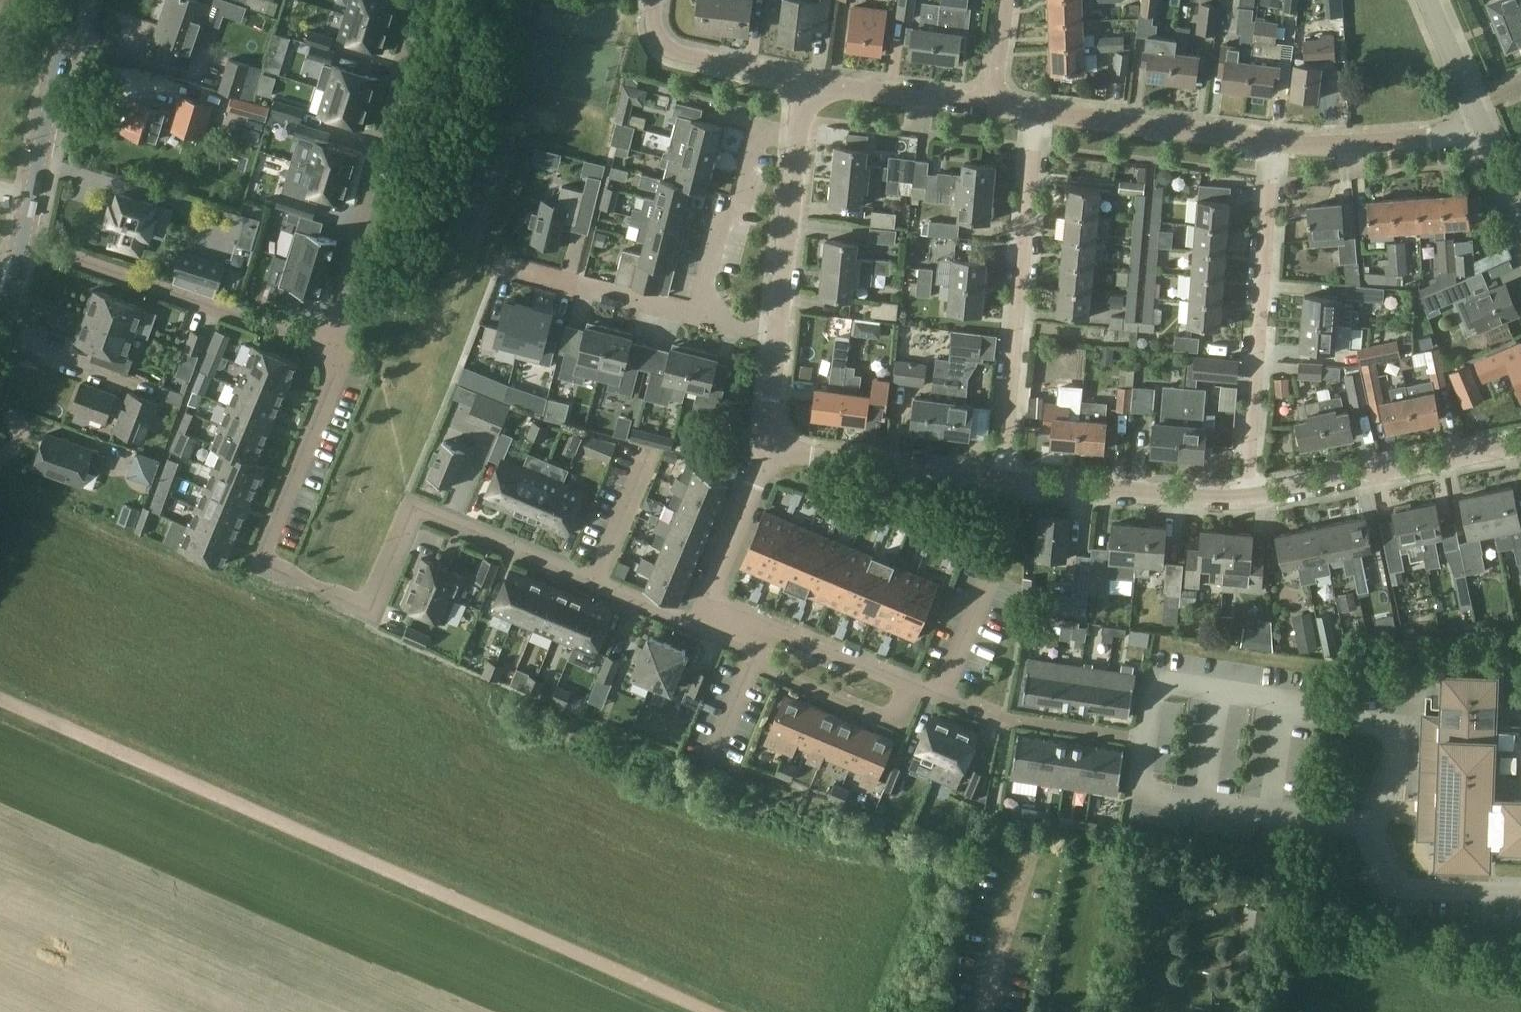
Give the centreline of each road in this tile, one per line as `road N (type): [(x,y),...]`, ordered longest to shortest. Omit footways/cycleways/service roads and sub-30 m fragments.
road 1 (track): [(0,701),(706,1011)]
road 2 (residential): [(333,350),(337,366),(265,551),(270,568),(367,606),(413,508),(675,619),(699,617)]
road 3 (residential): [(998,477),(1036,111)]
road 4 (residential): [(1245,499),(1272,142)]
road 5 (residential): [(333,350),(406,0)]
road 6 (residential): [(22,240),(333,350)]
road 7 (residential): [(1520,444),(1245,499)]
road 8 (residential): [(1245,499),(998,477)]
road 9 (secondary): [(22,240),(69,0)]
road 10 (residential): [(1036,111),(1272,142)]
road 11 (residential): [(998,477),(768,446)]
road 12 (residential): [(698,315),(720,218),(736,206),(754,141),(798,137)]
road 13 (residential): [(759,644),(750,663),(894,720),(908,681)]
road 14 (residential): [(1272,142),(1350,146),(1485,132)]
road 15 (residential): [(698,315),(502,267)]
road 16 (residential): [(778,333),(798,137)]
road 17 (residential): [(804,84),(993,106)]
road 18 (residential): [(655,0),(675,52),(804,84)]
road 19 (residential): [(1520,895),(1399,892),(1367,834)]
road 20 (residential): [(699,617),(768,446)]
road 21 (residential): [(759,644),(766,627),(908,681)]
road 22 (tertiary): [(1485,132),(1429,0)]
road 23 (track): [(982,1011),(1013,893)]

